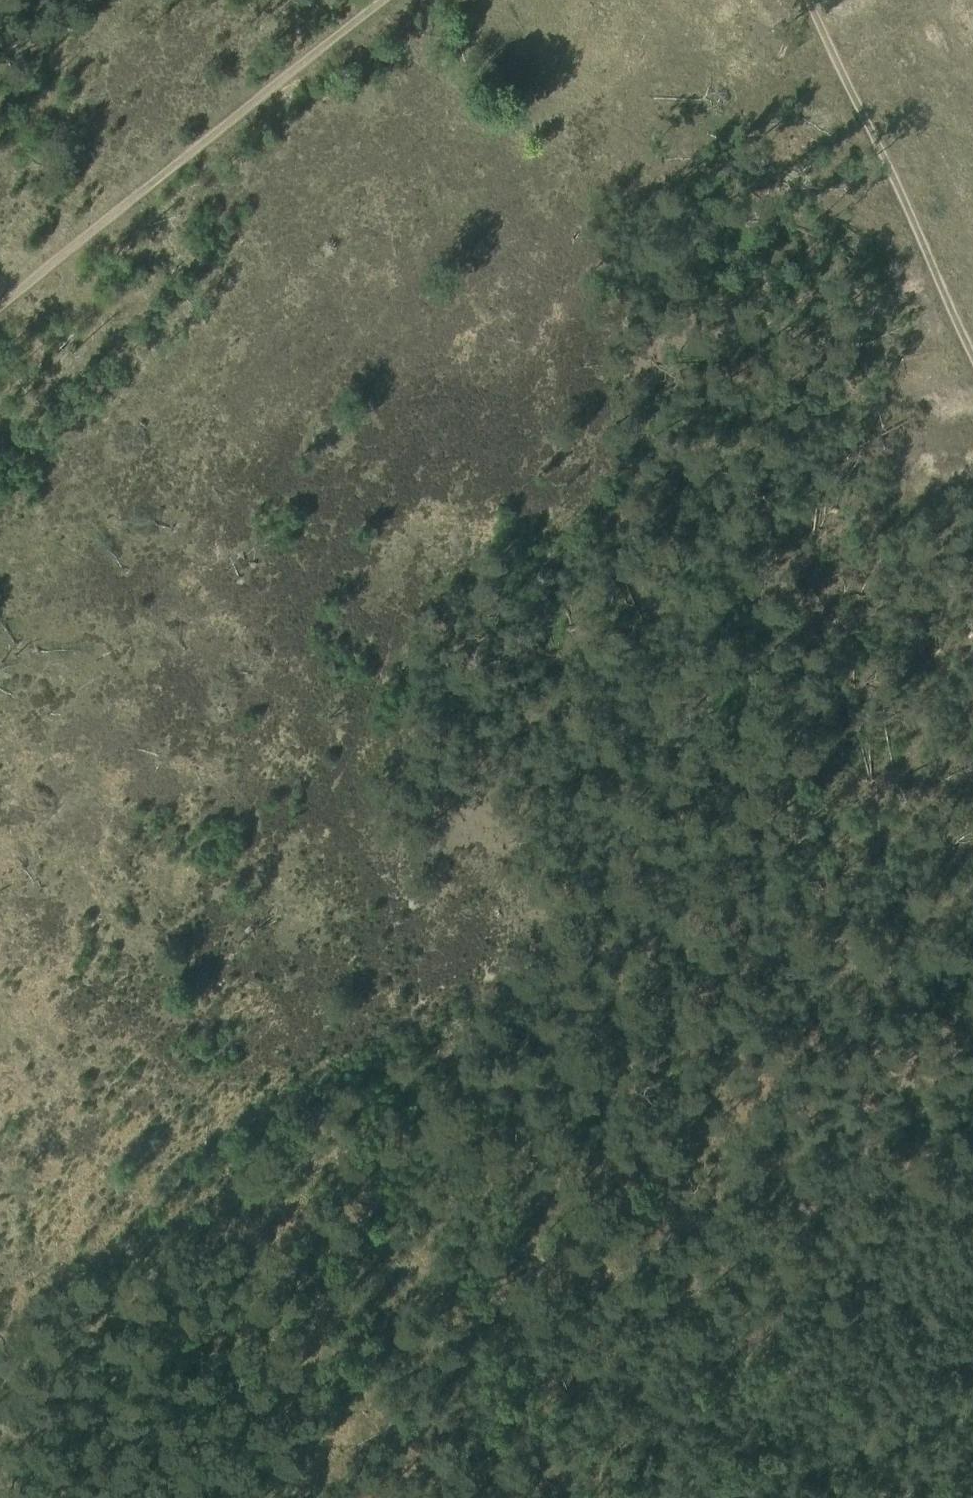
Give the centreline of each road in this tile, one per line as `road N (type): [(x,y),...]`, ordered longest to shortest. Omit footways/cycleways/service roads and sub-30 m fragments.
road 1 (track): [(0,302),(379,0)]
road 2 (track): [(832,0),(883,131),(972,318)]

